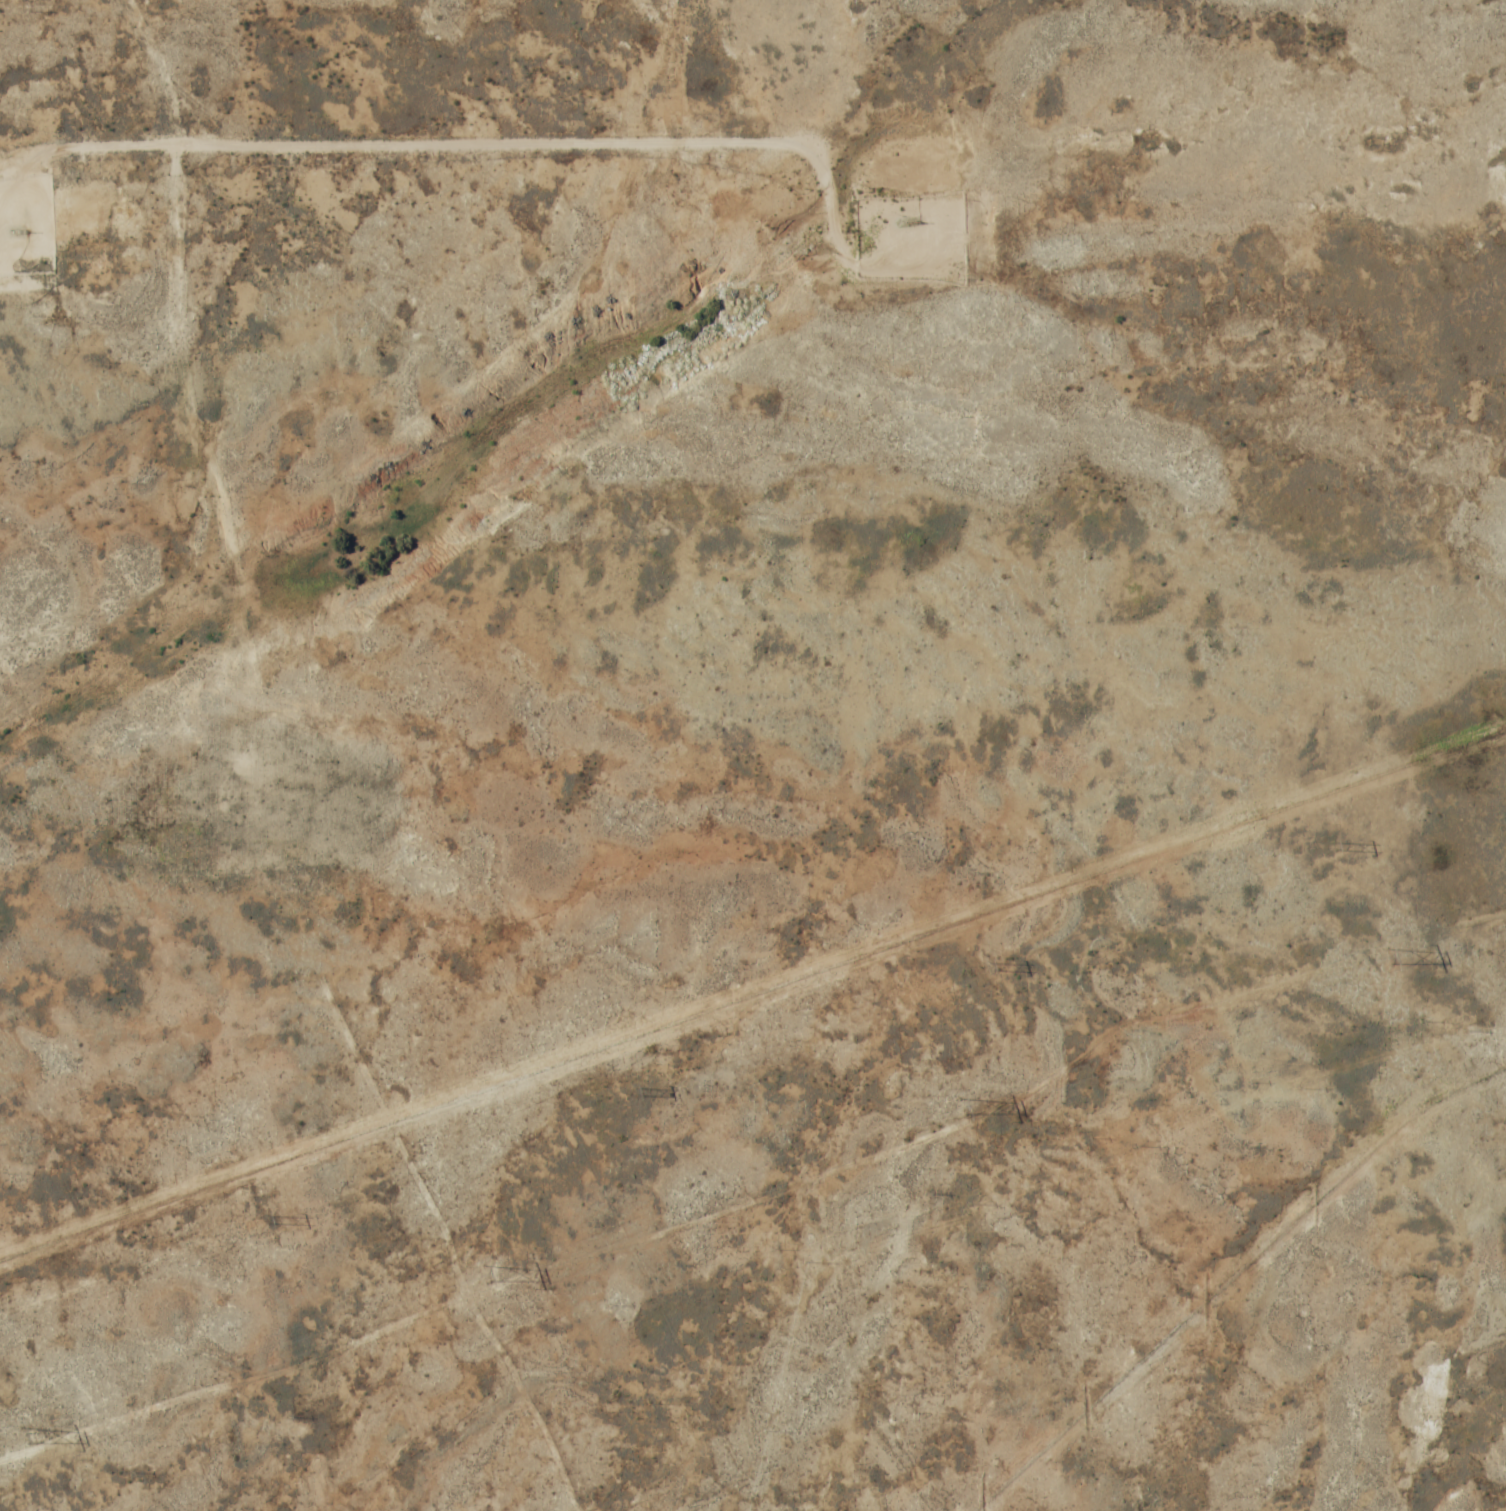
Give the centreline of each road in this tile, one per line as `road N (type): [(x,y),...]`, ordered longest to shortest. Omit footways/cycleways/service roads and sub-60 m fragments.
road 1 (residential): [(878,273),(852,263),(820,145),(20,153),(0,168)]

